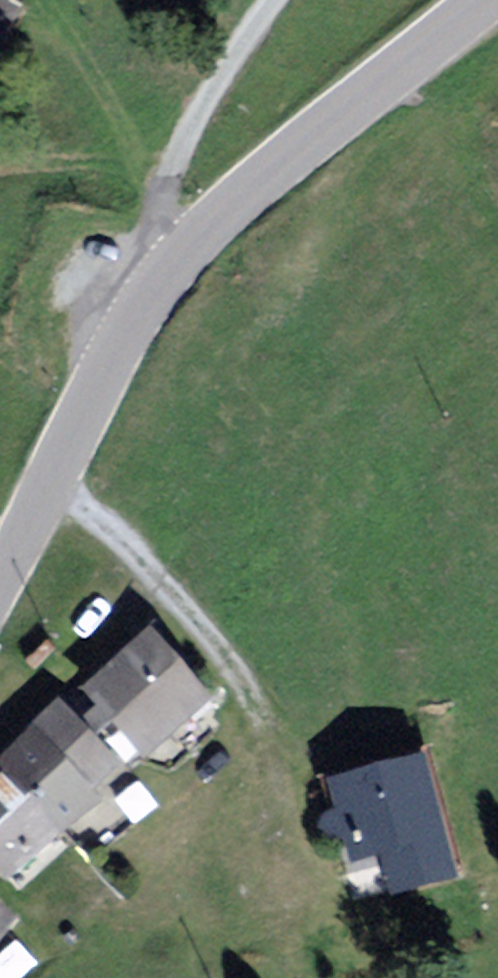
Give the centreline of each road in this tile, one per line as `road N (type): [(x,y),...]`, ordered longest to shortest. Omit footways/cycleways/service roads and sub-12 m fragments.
road 1 (tertiary): [(482,0),(243,195),(175,260),(144,303),(0,586)]
road 2 (track): [(273,0),(216,77),(158,223),(144,303)]

